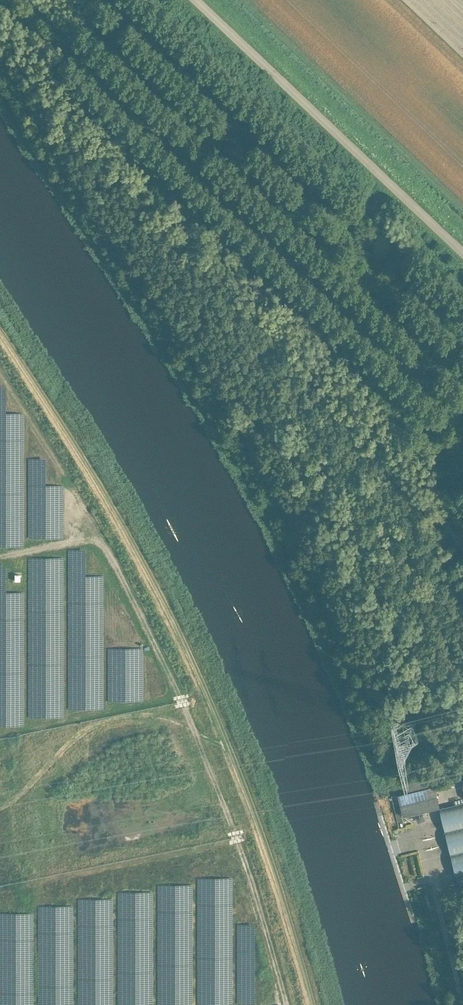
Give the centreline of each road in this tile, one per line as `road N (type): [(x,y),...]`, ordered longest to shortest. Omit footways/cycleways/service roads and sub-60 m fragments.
road 1 (unclassified): [(462,253),(194,0)]

